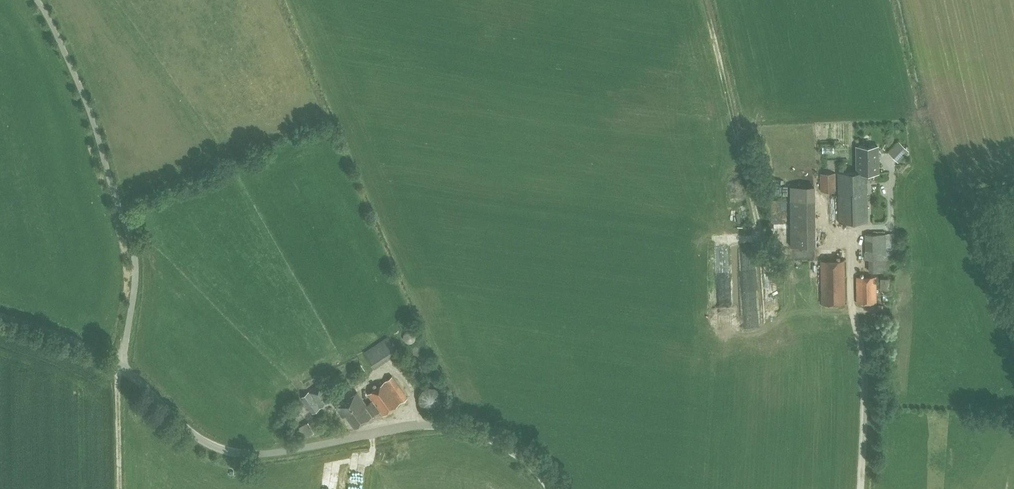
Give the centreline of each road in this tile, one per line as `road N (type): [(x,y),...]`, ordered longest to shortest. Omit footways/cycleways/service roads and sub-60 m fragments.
road 1 (unclassified): [(552,488),(501,444),(445,427),(266,456),(226,452),(195,436),(102,355),(0,317)]
road 2 (track): [(121,367),(121,488)]

